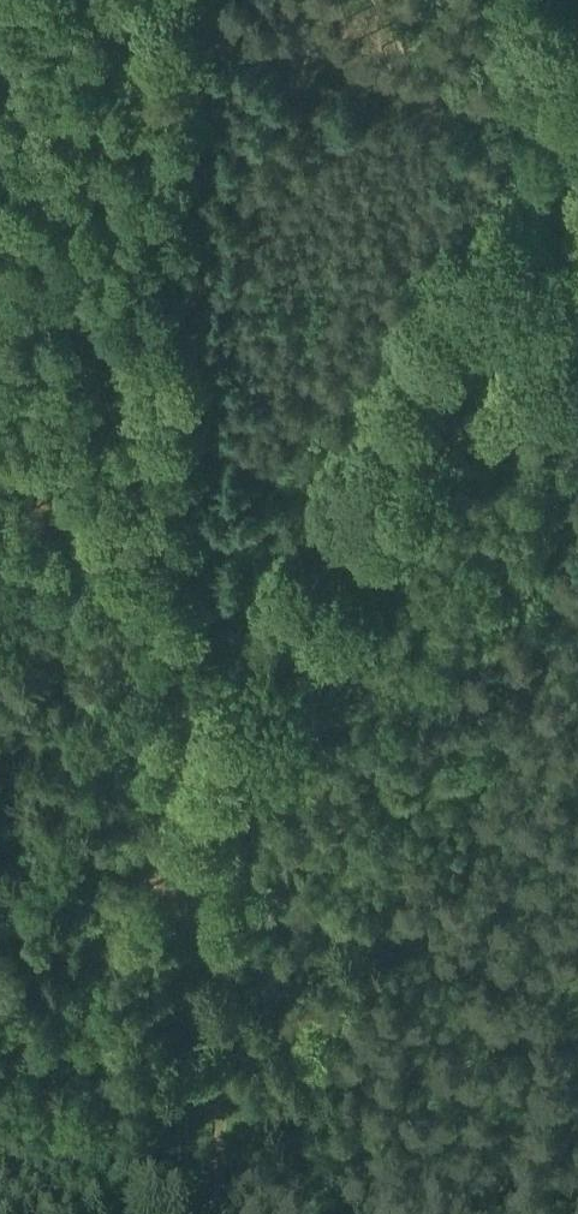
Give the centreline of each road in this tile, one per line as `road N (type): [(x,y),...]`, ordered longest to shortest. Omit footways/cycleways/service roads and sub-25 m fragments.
road 1 (track): [(577,167),(266,646),(228,743),(200,844),(178,1213)]
road 2 (track): [(216,1213),(237,852),(266,739),(435,446),(577,239)]
road 3 (track): [(567,112),(136,0)]
road 4 (track): [(513,0),(577,135)]

